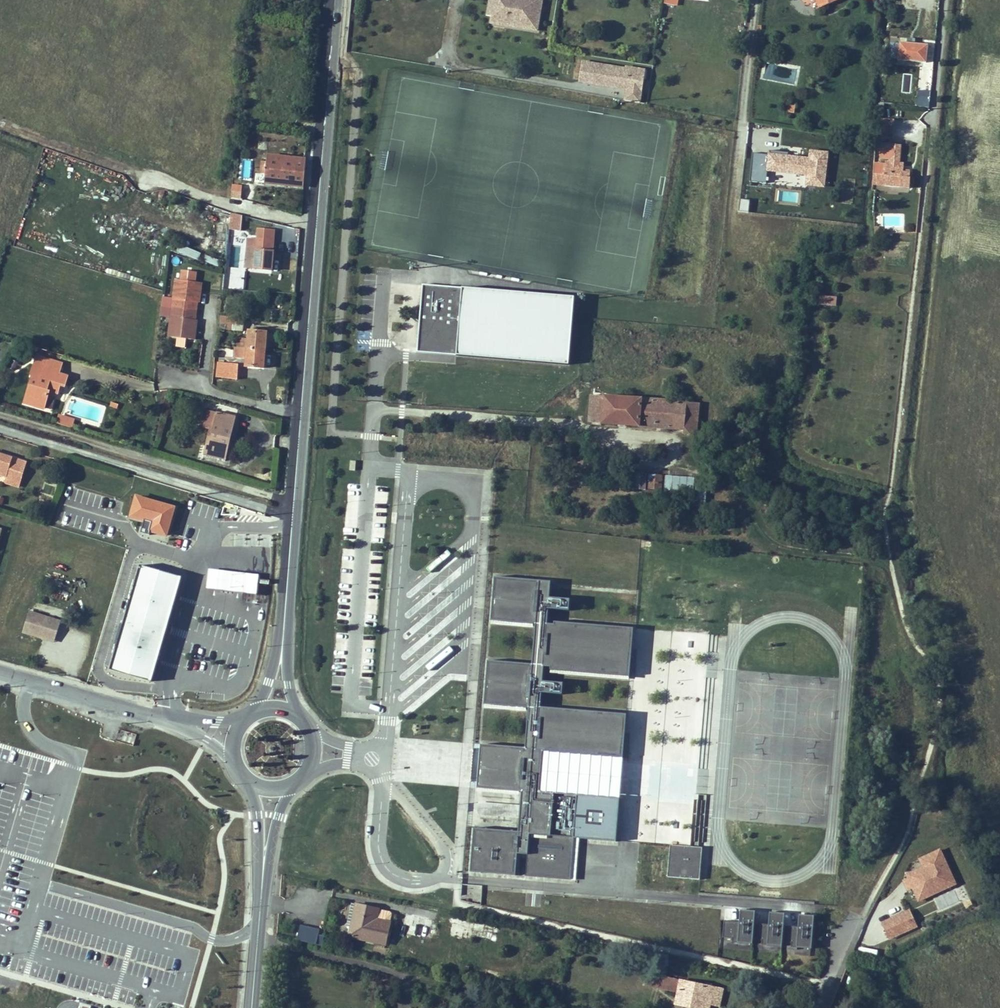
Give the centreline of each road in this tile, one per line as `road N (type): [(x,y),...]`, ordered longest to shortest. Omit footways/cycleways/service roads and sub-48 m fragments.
road 1 (primary): [(335,0),(283,637)]
road 2 (residential): [(0,672),(178,718)]
road 3 (primary): [(252,1007),(266,849)]

